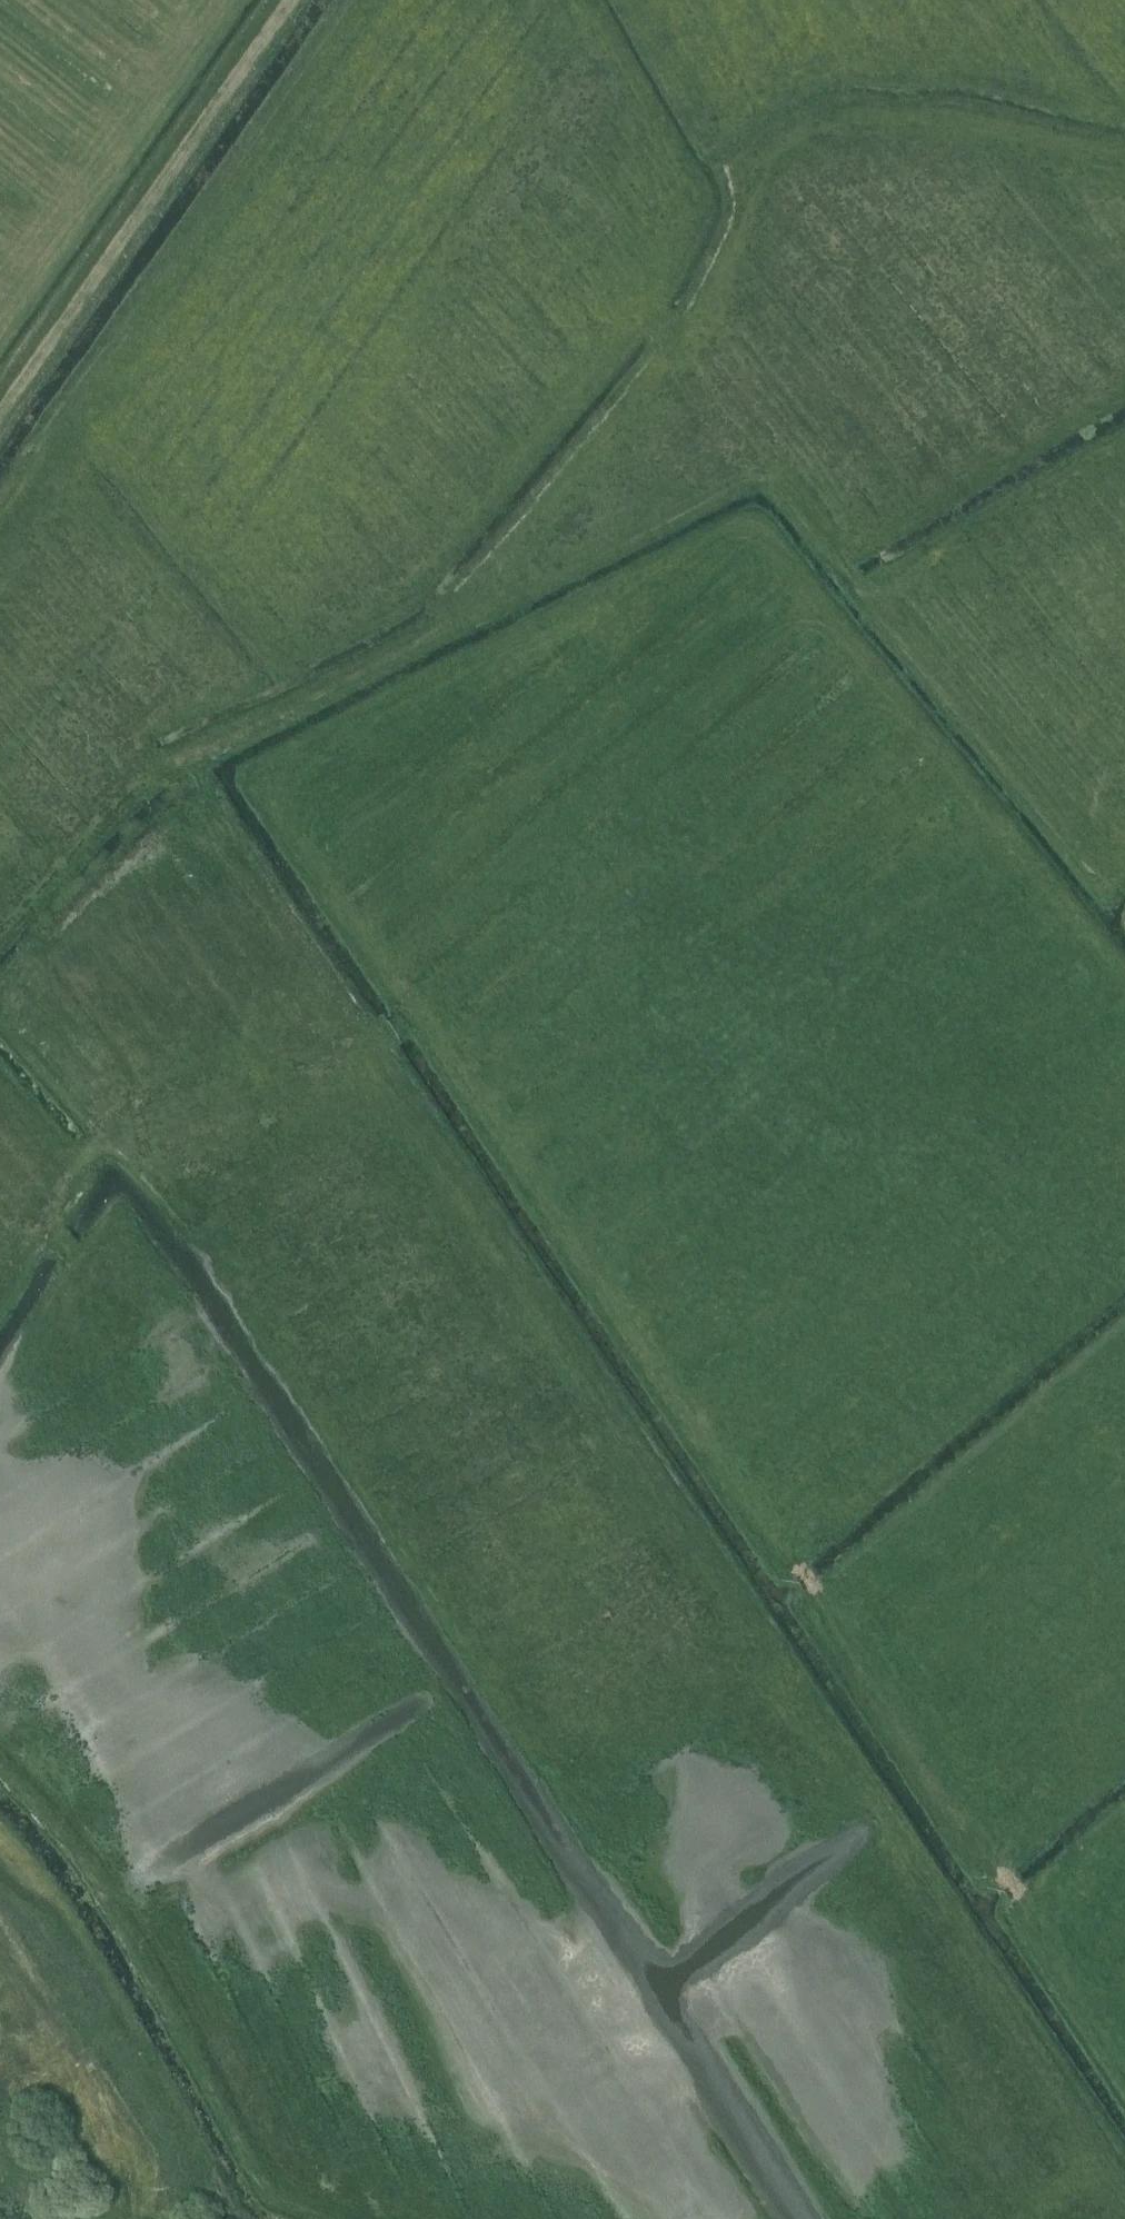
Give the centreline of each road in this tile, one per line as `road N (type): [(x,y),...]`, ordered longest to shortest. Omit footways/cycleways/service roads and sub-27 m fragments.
road 1 (track): [(0,428),(295,0)]

